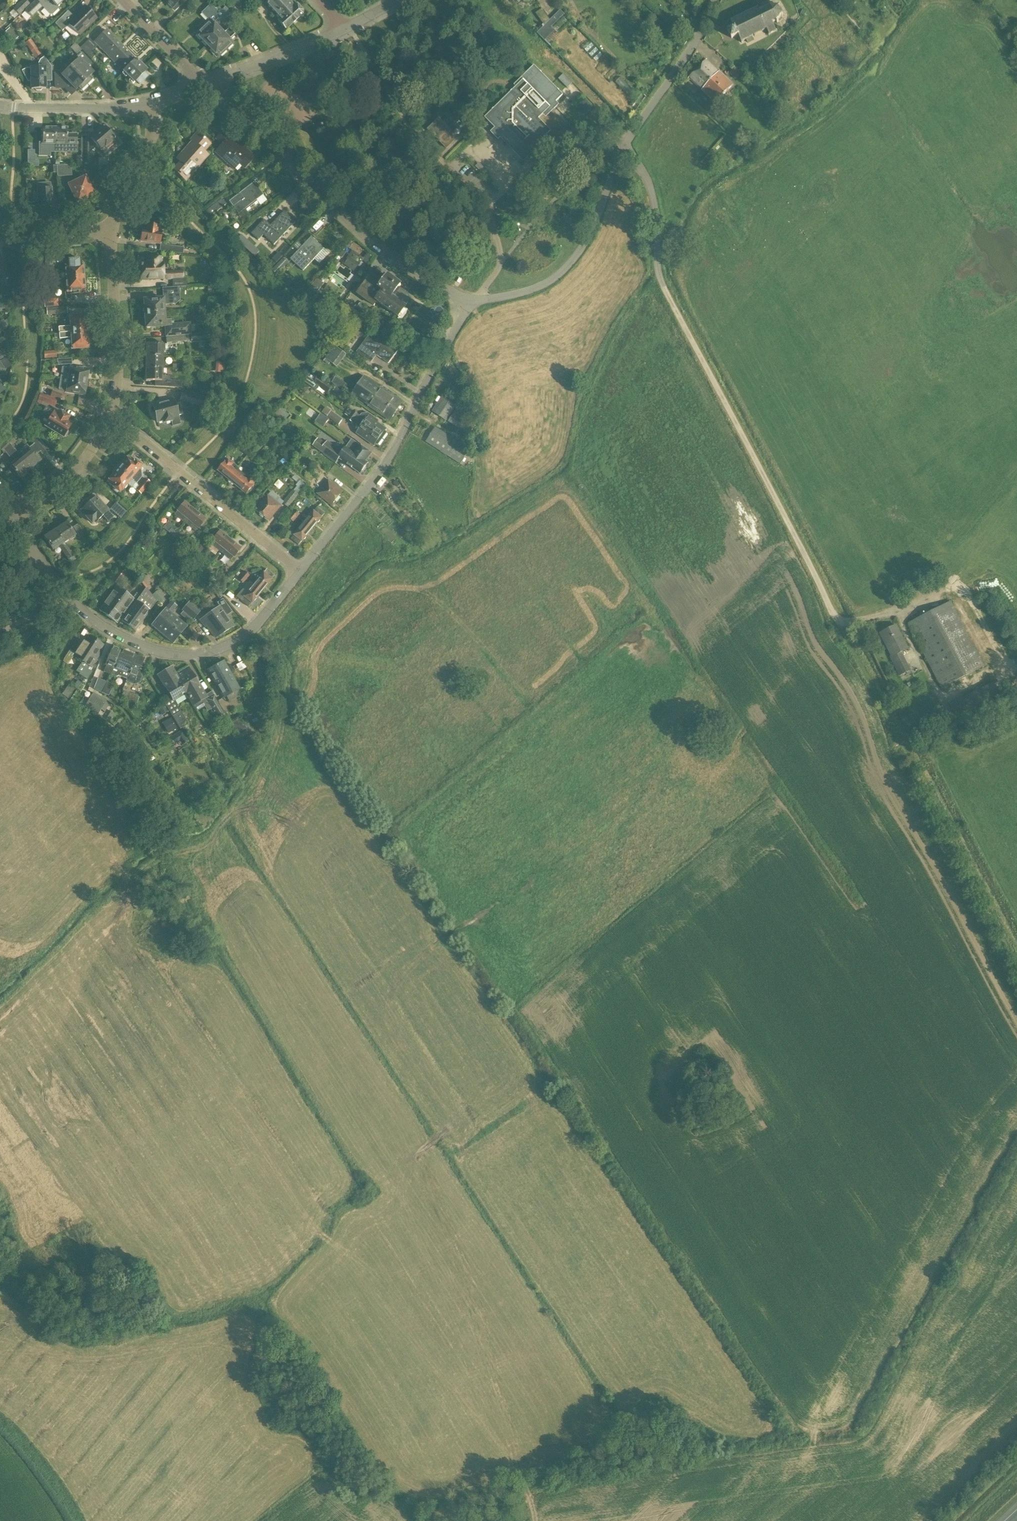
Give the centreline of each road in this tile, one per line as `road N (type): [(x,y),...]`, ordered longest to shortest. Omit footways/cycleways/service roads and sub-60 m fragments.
road 1 (track): [(541,1520),(426,1153),(448,1136),(393,999),(437,942),(732,748)]
road 2 (residential): [(715,0),(635,126),(576,257),(541,285),(470,300)]
road 3 (track): [(838,620),(1016,952)]
road 4 (residential): [(298,575),(249,633),(225,646),(175,653),(90,617),(14,518)]
road 5 (residential): [(470,300),(359,234),(202,87)]
road 6 (residential): [(470,300),(373,480),(298,575)]
road 7 (residential): [(298,575),(114,411)]
road 8 (residential): [(114,411),(110,229)]
road 9 (residential): [(202,87),(348,29)]
road 10 (residential): [(14,518),(74,475),(114,411)]
road 11 (residential): [(0,108),(146,105)]
road 12 (residential): [(110,229),(122,184),(149,138),(146,105)]

